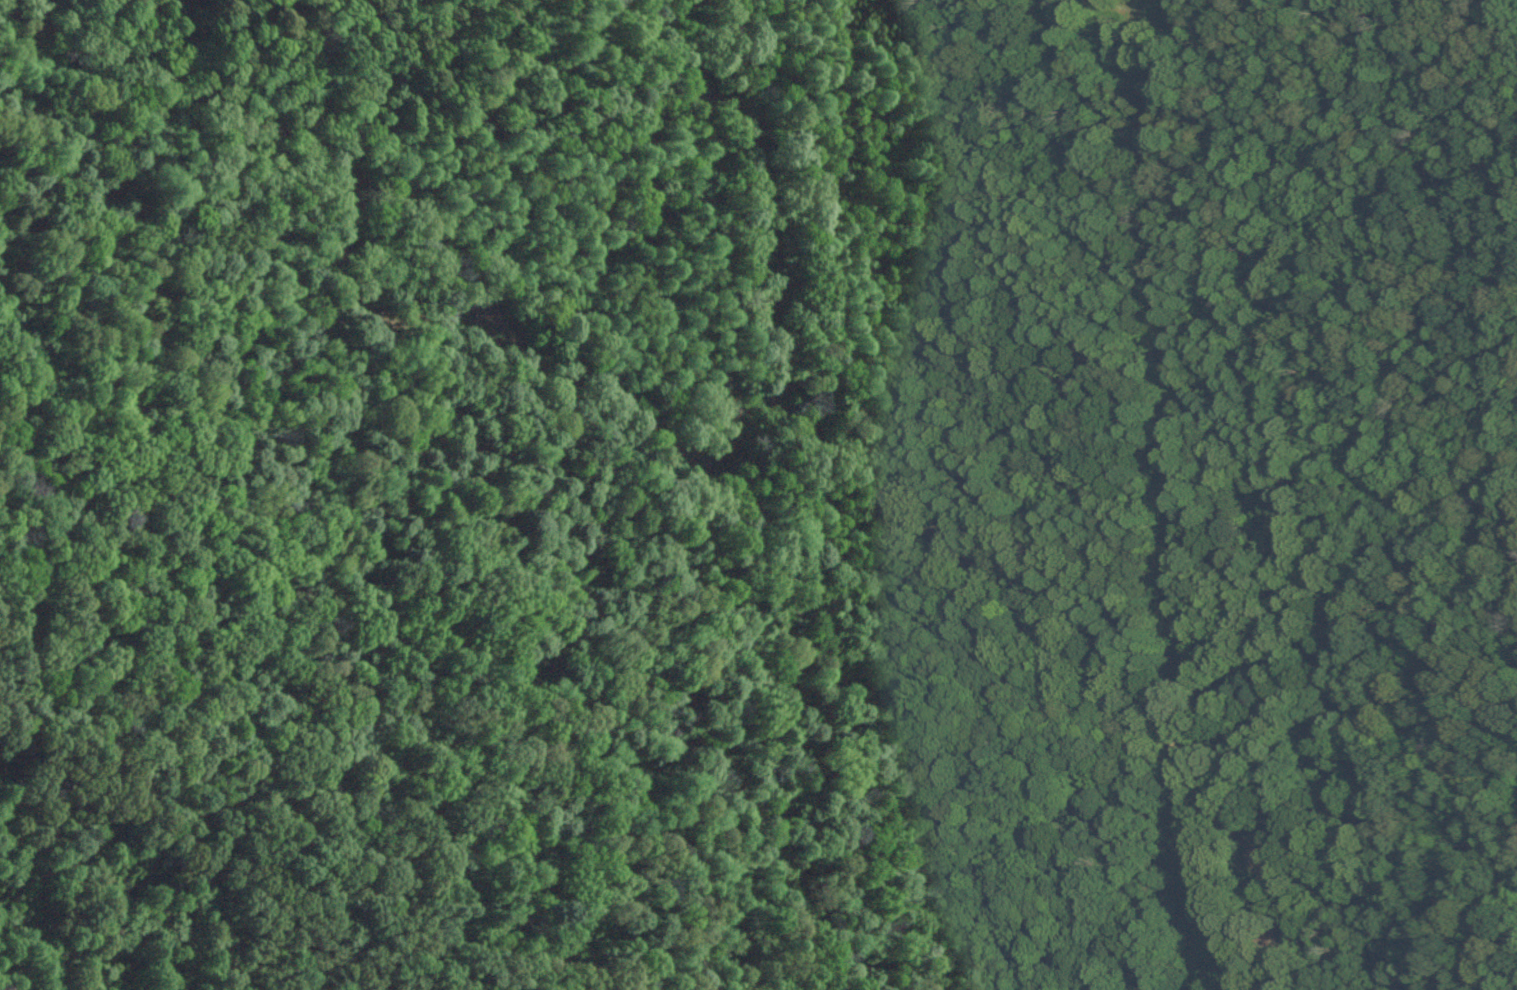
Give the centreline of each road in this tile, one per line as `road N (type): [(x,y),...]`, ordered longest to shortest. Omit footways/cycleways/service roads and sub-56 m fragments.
road 1 (residential): [(1412,989),(1415,858),(1344,643),(1302,393),(1253,252),(1122,135),(1049,12),(1052,0)]
road 2 (residential): [(1516,858),(1476,770),(1464,634),(1499,523),(1472,496),(1410,519),(1344,643)]

